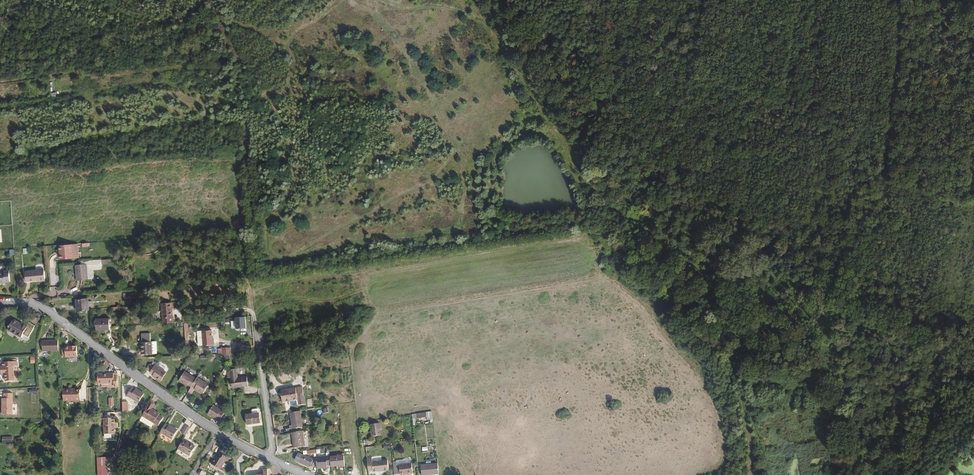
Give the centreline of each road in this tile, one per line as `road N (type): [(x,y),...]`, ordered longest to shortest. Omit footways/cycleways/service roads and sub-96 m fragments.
road 1 (track): [(751,474),(740,388),(706,267),(621,218),(557,141),(472,0)]
road 2 (residential): [(268,459),(42,308),(0,302)]
road 3 (residential): [(259,337),(268,459)]

